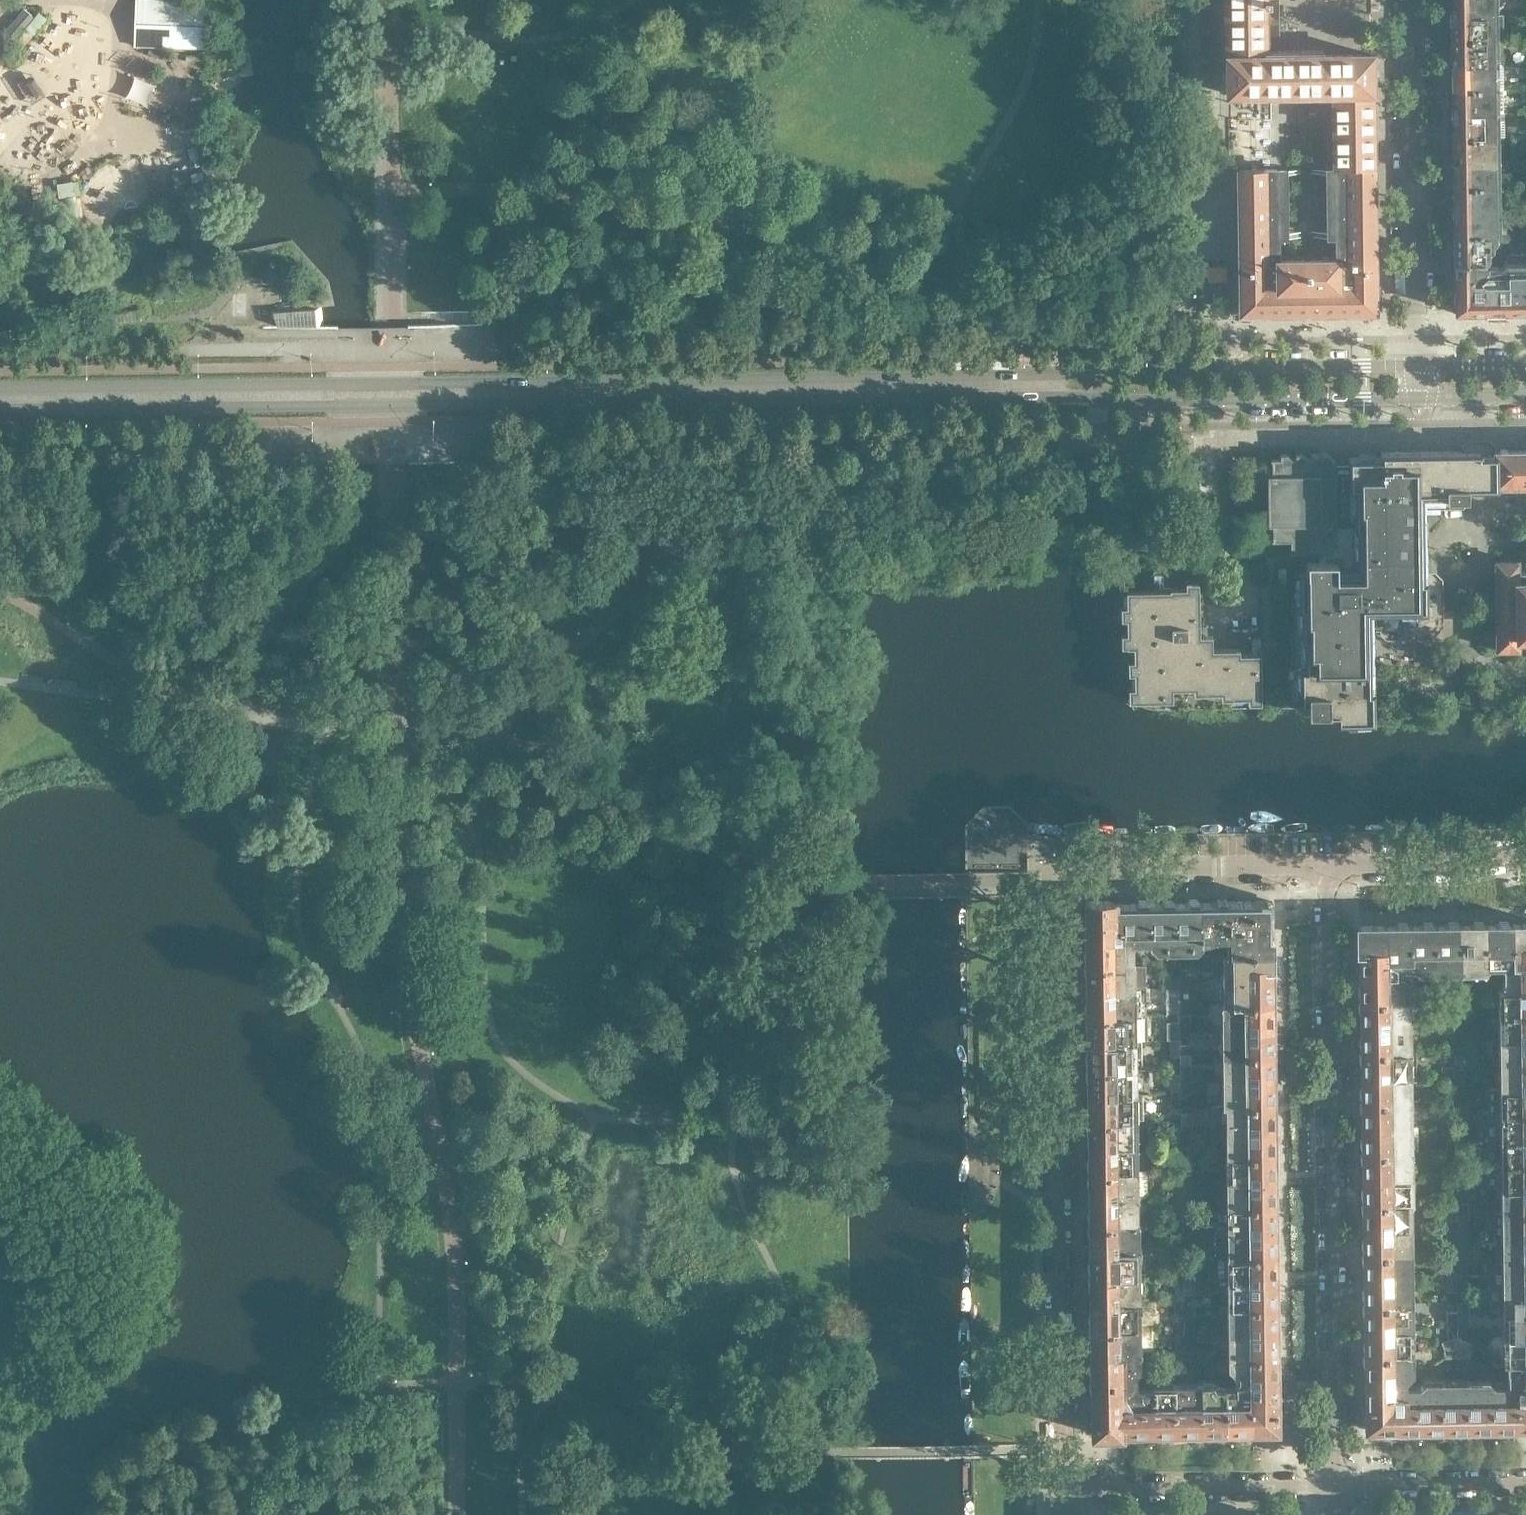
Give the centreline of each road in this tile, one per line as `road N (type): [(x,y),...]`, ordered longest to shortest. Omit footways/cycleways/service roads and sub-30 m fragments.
road 1 (tertiary): [(0,410),(1050,392),(1223,403),(1416,398)]
road 2 (tertiary): [(1415,363),(823,382),(0,391)]
road 3 (residential): [(1327,864),(1093,864),(1067,867),(1051,879),(1060,1485)]
road 4 (residential): [(1336,1486),(1327,864)]
road 5 (residential): [(1415,363),(1414,0)]
road 6 (residential): [(1060,1485),(1336,1486)]
road 7 (residential): [(1327,864),(1525,860)]
road 8 (residential): [(1336,1486),(1525,1484)]

